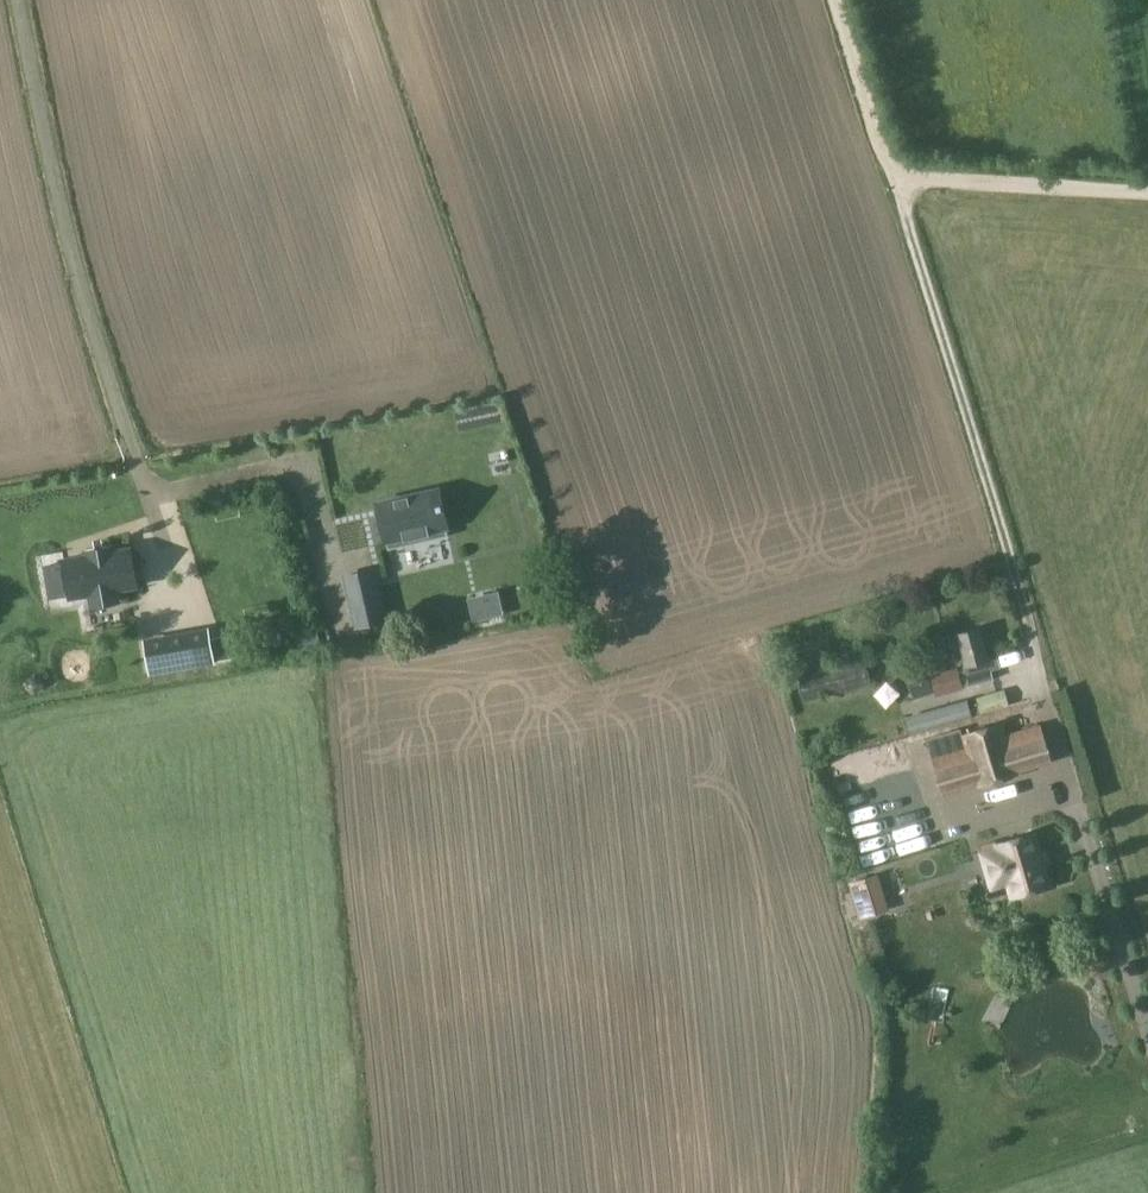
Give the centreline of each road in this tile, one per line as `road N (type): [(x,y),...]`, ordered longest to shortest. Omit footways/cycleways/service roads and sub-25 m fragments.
road 1 (unclassified): [(1147,1044),(1114,936),(1045,821),(1027,759),(1029,633),(895,184)]
road 2 (unclassified): [(1147,196),(895,184)]
road 3 (unclassified): [(895,184),(837,0)]

